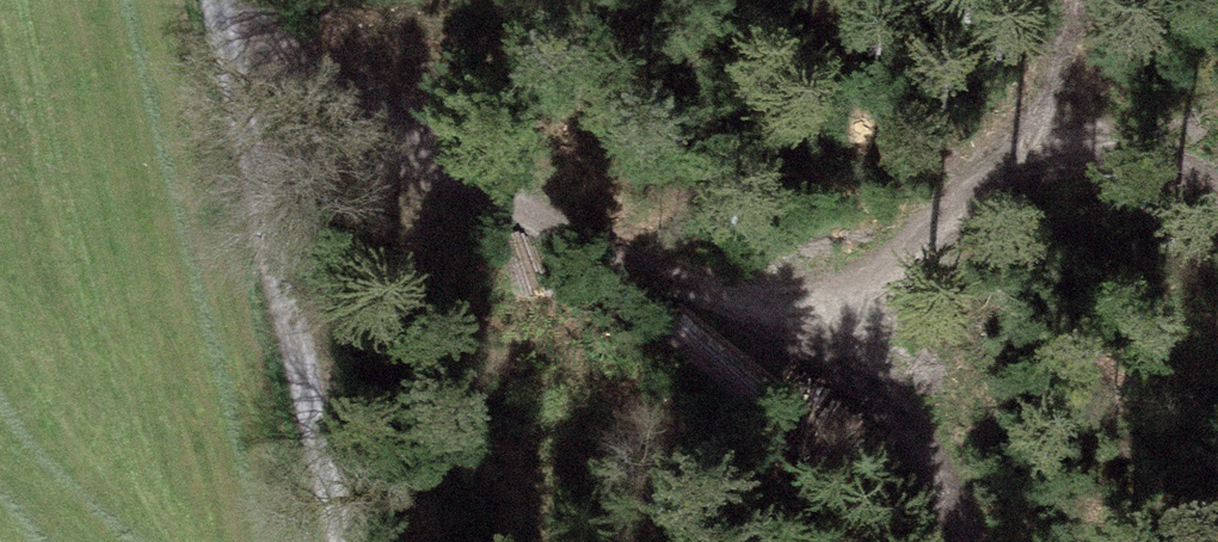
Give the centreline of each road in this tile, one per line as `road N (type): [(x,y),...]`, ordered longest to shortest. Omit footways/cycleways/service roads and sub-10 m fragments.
road 1 (track): [(222,5),(624,278),(900,442),(963,541)]
road 2 (track): [(1217,194),(1170,166),(906,277),(624,278)]
road 3 (track): [(341,541),(220,0)]

